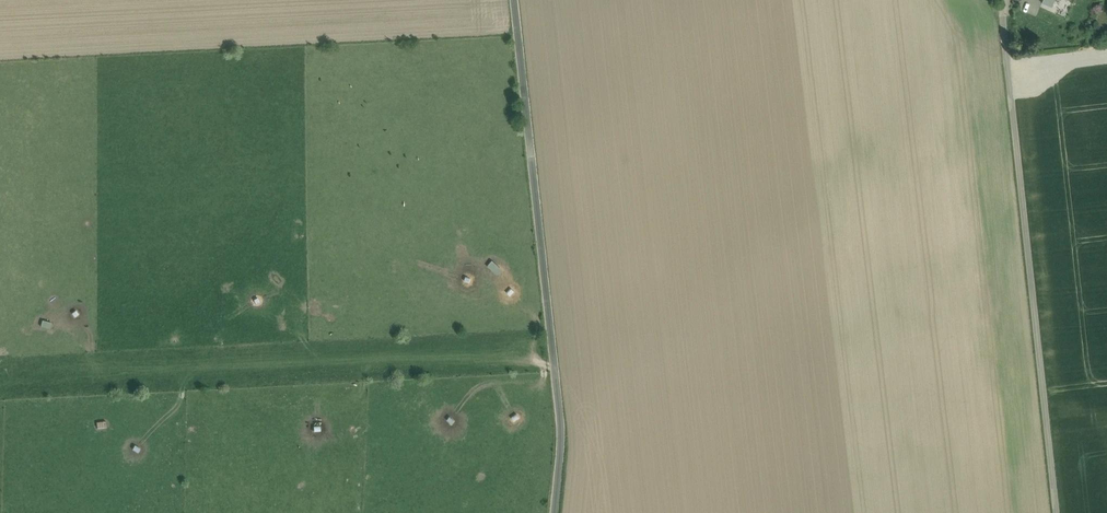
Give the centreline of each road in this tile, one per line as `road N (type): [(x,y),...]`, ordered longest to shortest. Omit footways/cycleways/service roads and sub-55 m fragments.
road 1 (track): [(556,512),(563,449),(514,0)]
road 2 (track): [(1002,19),(1058,512)]

